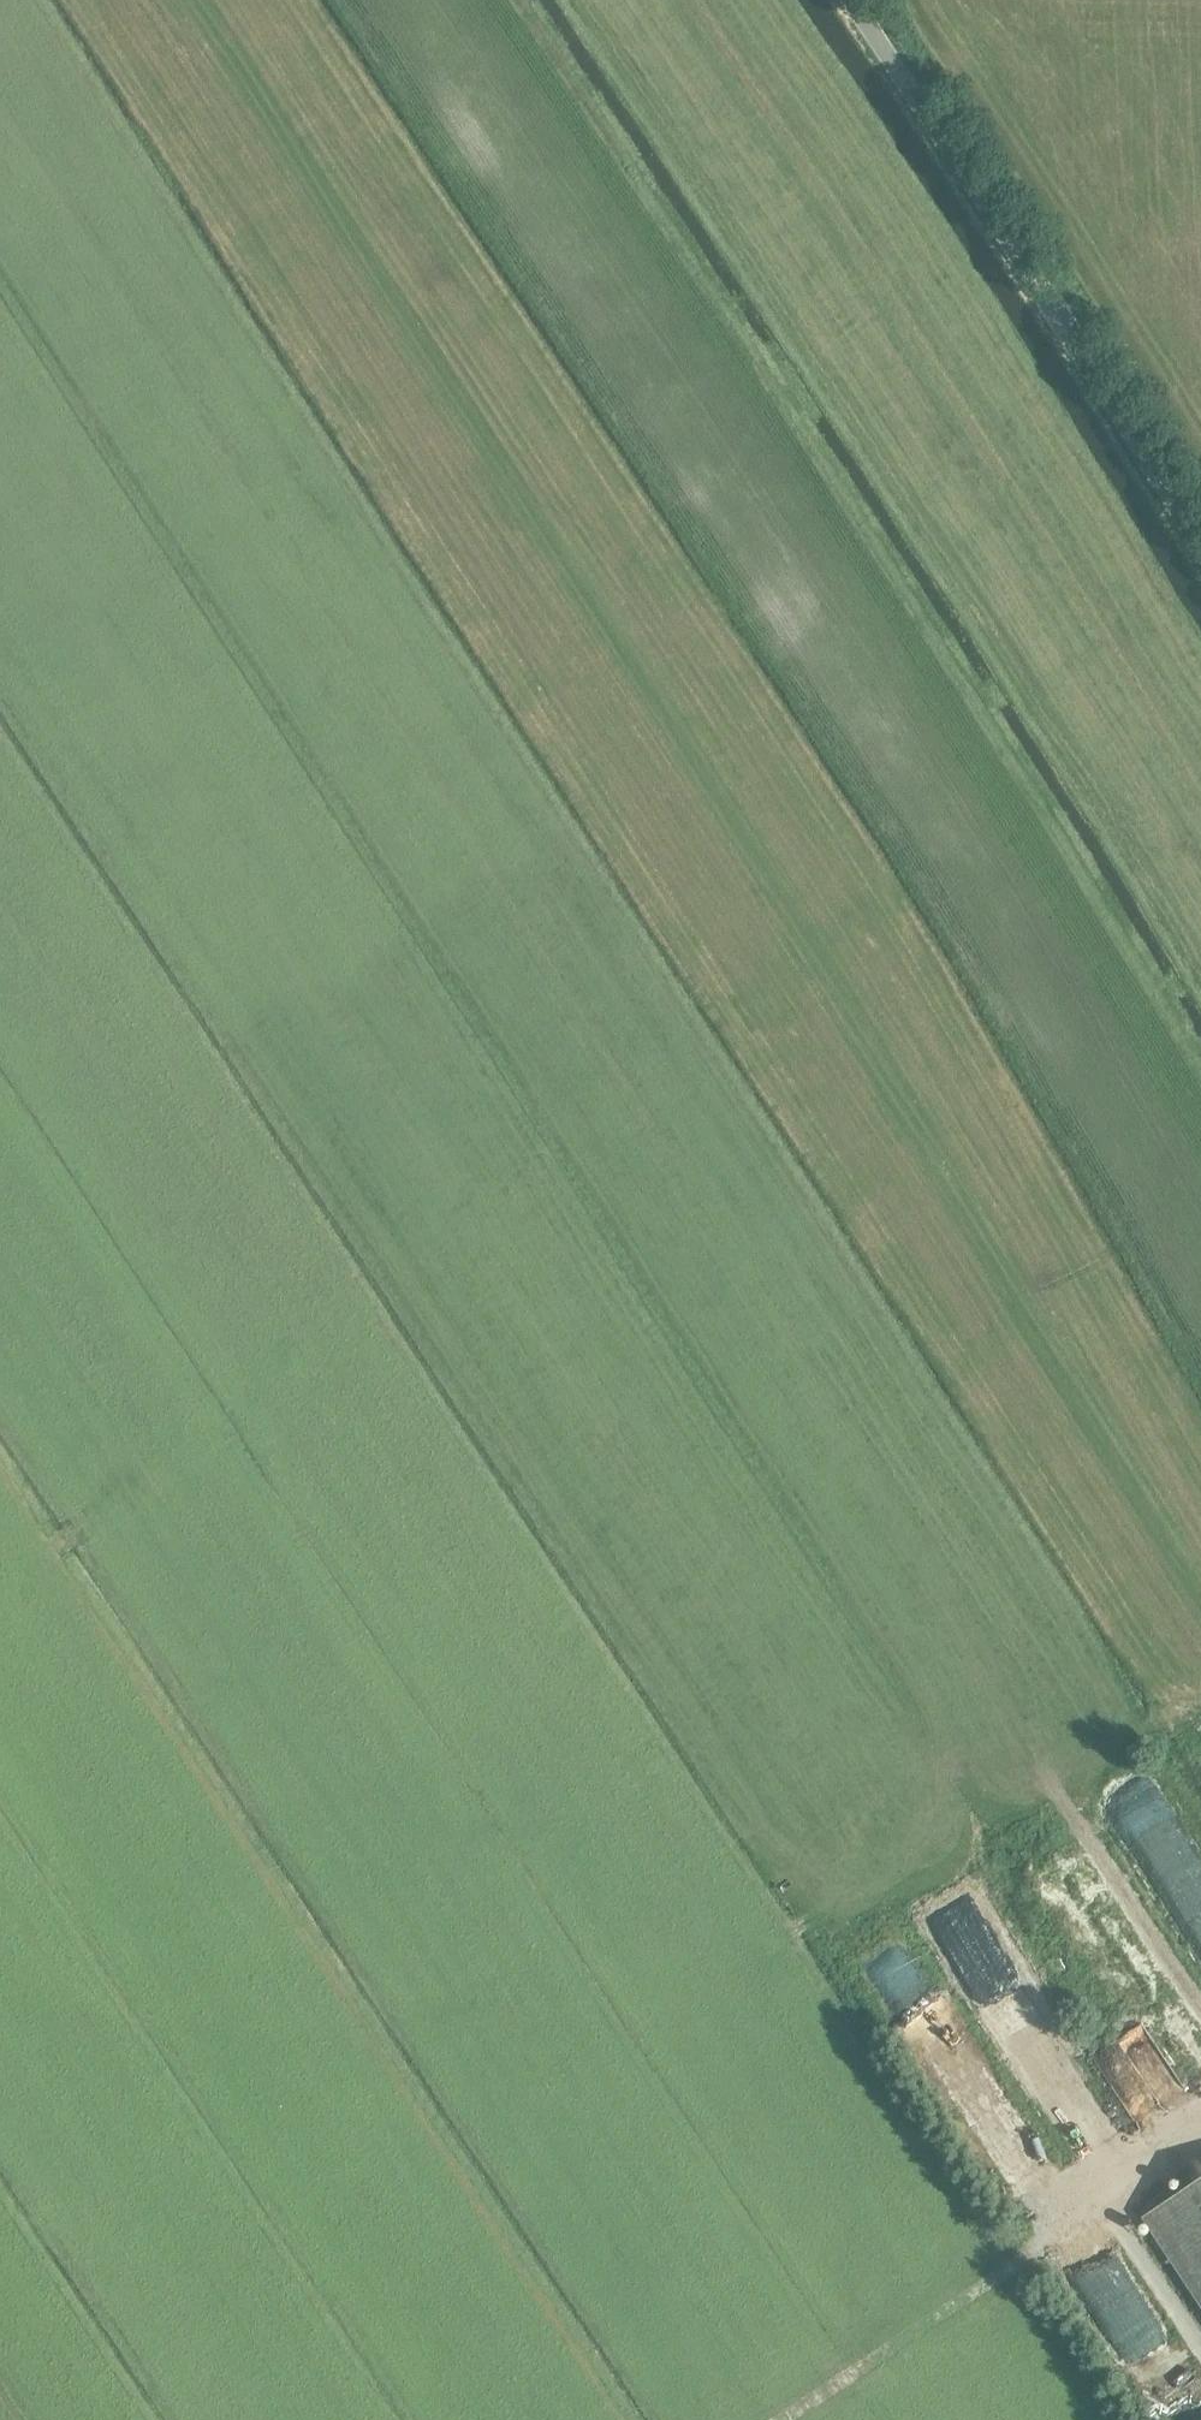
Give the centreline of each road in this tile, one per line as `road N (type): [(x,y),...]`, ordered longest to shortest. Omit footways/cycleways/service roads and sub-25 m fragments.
road 1 (unclassified): [(1200,551),(838,0)]

